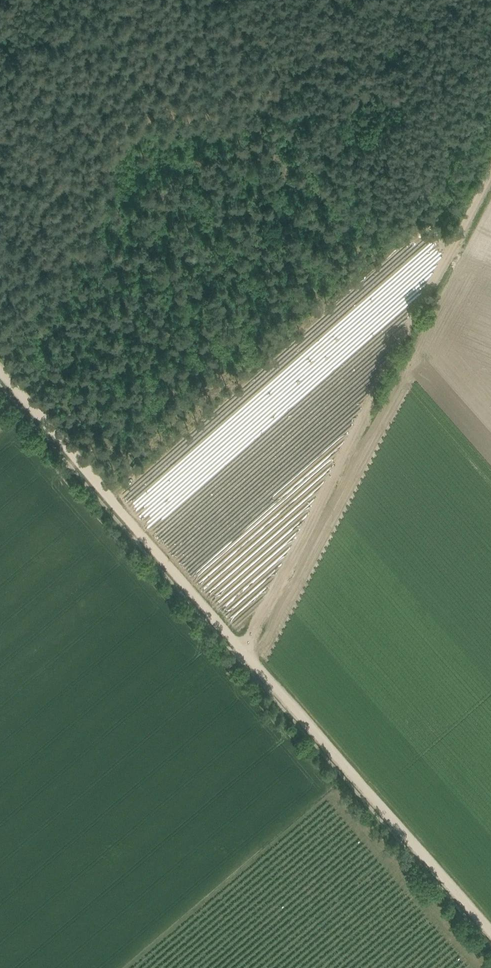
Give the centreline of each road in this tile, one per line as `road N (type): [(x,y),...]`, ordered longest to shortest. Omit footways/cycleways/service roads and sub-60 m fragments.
road 1 (track): [(490,928),(0,378)]
road 2 (track): [(246,647),(490,185)]

